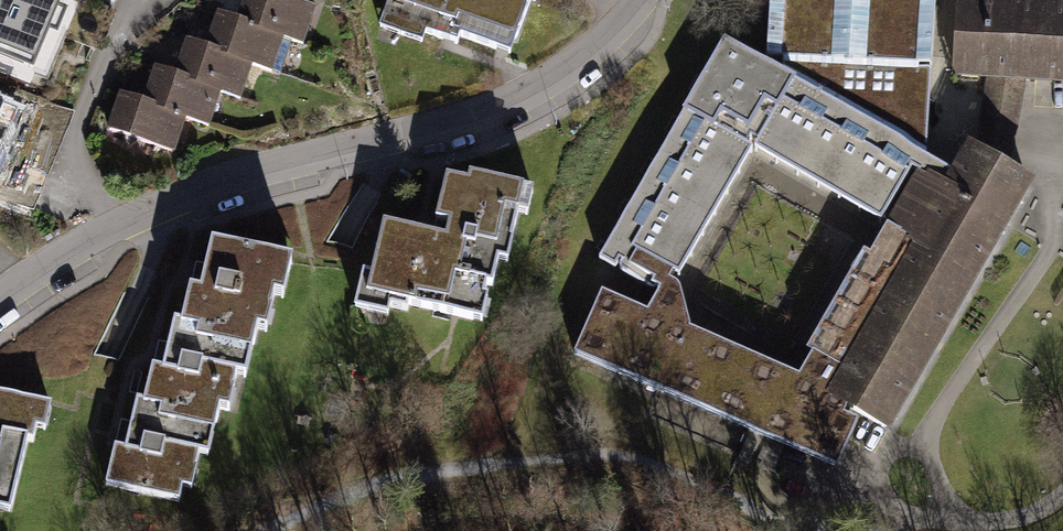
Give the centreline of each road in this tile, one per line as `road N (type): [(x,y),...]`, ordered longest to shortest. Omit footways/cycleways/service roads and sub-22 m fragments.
road 1 (residential): [(630,0),(586,51),(484,106),(107,226)]
road 2 (residential): [(127,0),(70,145),(107,226)]
road 3 (residential): [(107,226),(0,293)]

